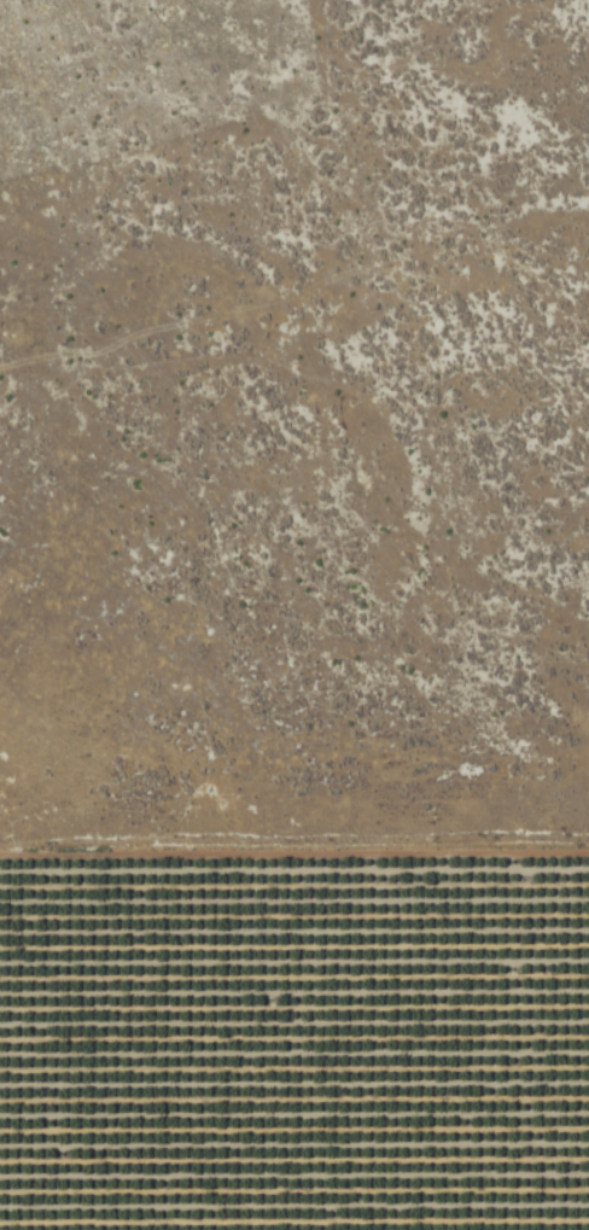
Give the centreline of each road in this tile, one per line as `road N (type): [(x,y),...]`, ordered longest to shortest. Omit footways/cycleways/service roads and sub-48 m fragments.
road 1 (track): [(0,857),(588,856)]

